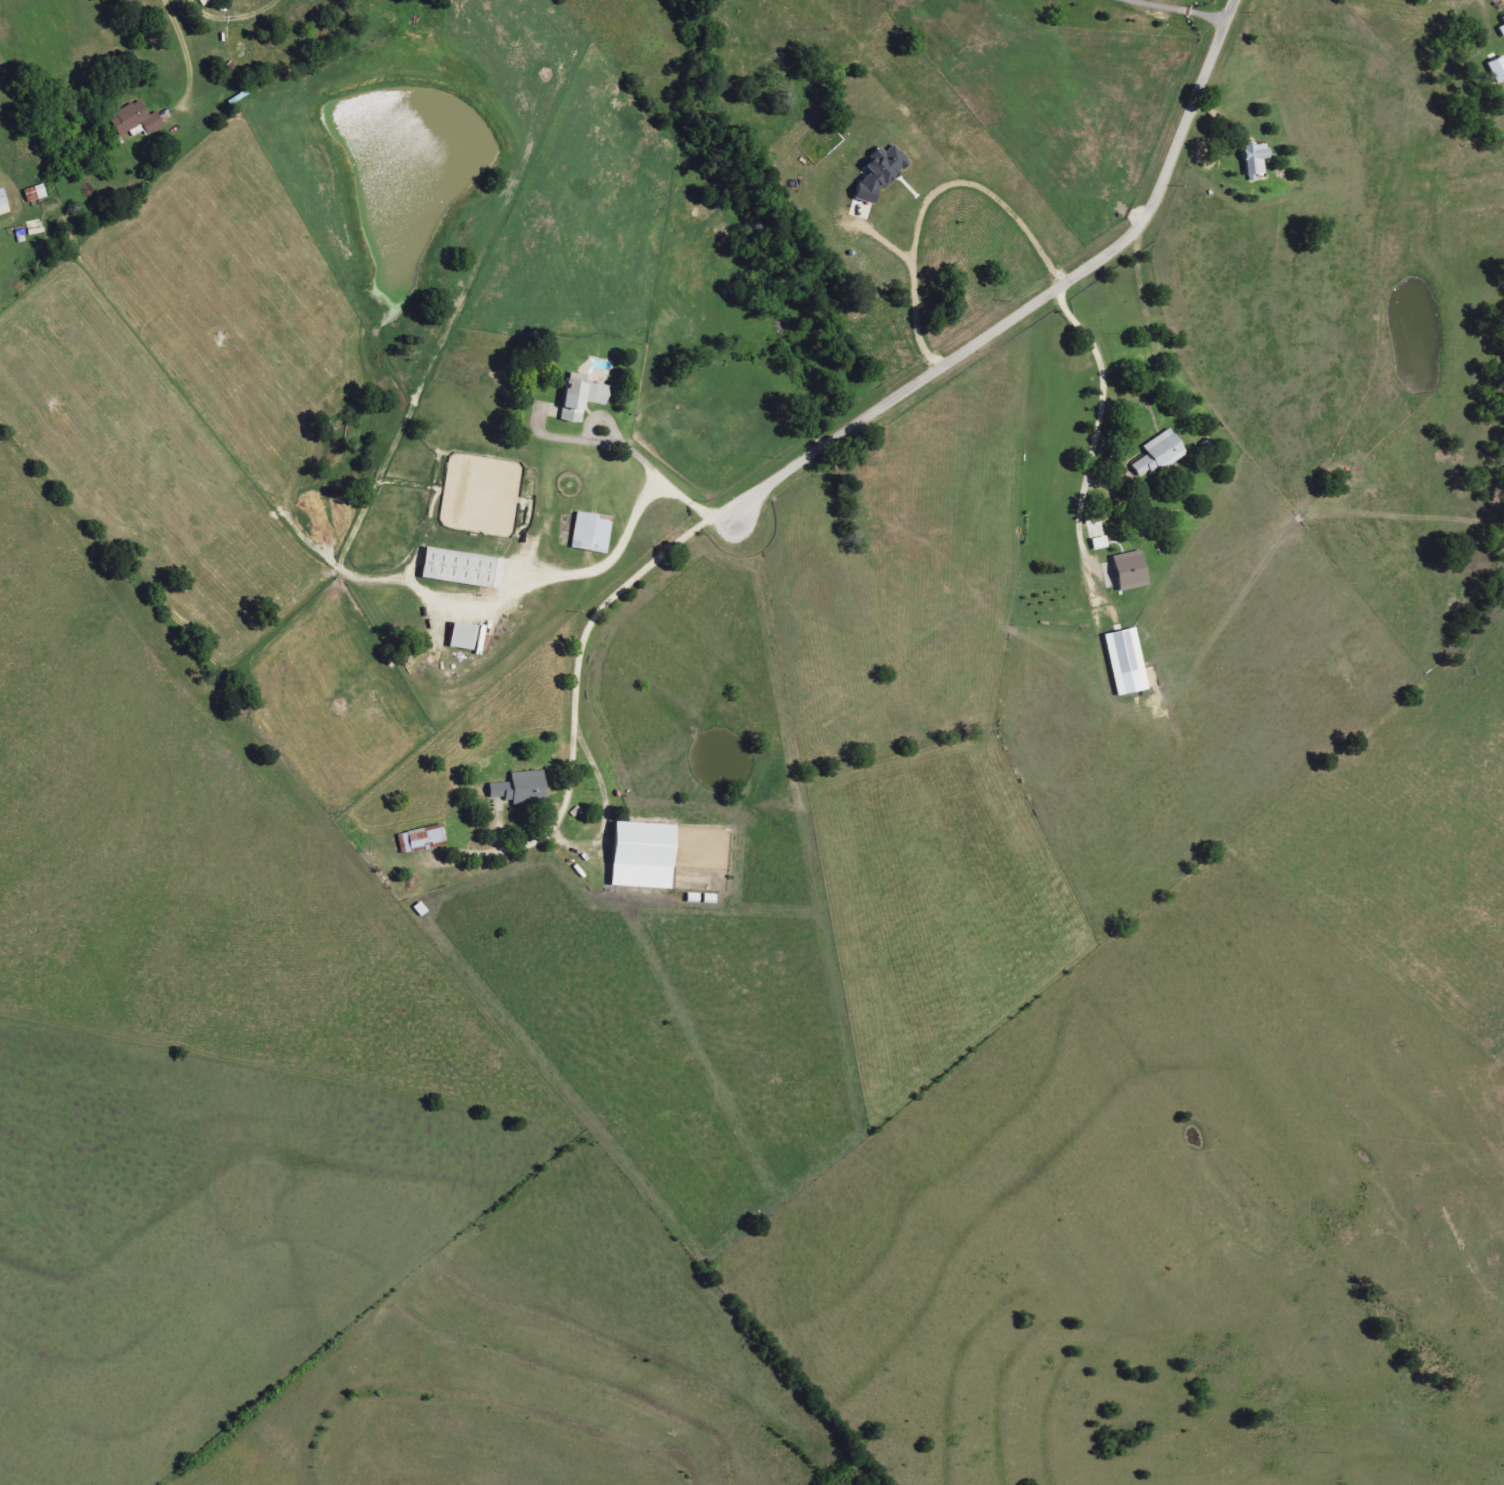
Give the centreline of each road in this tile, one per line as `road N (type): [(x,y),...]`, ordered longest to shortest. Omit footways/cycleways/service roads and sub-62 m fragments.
road 1 (residential): [(1237,0),(1152,209),(1129,236),(1000,333),(717,517),(605,611),(583,647),(569,811),(536,846),(505,848)]

